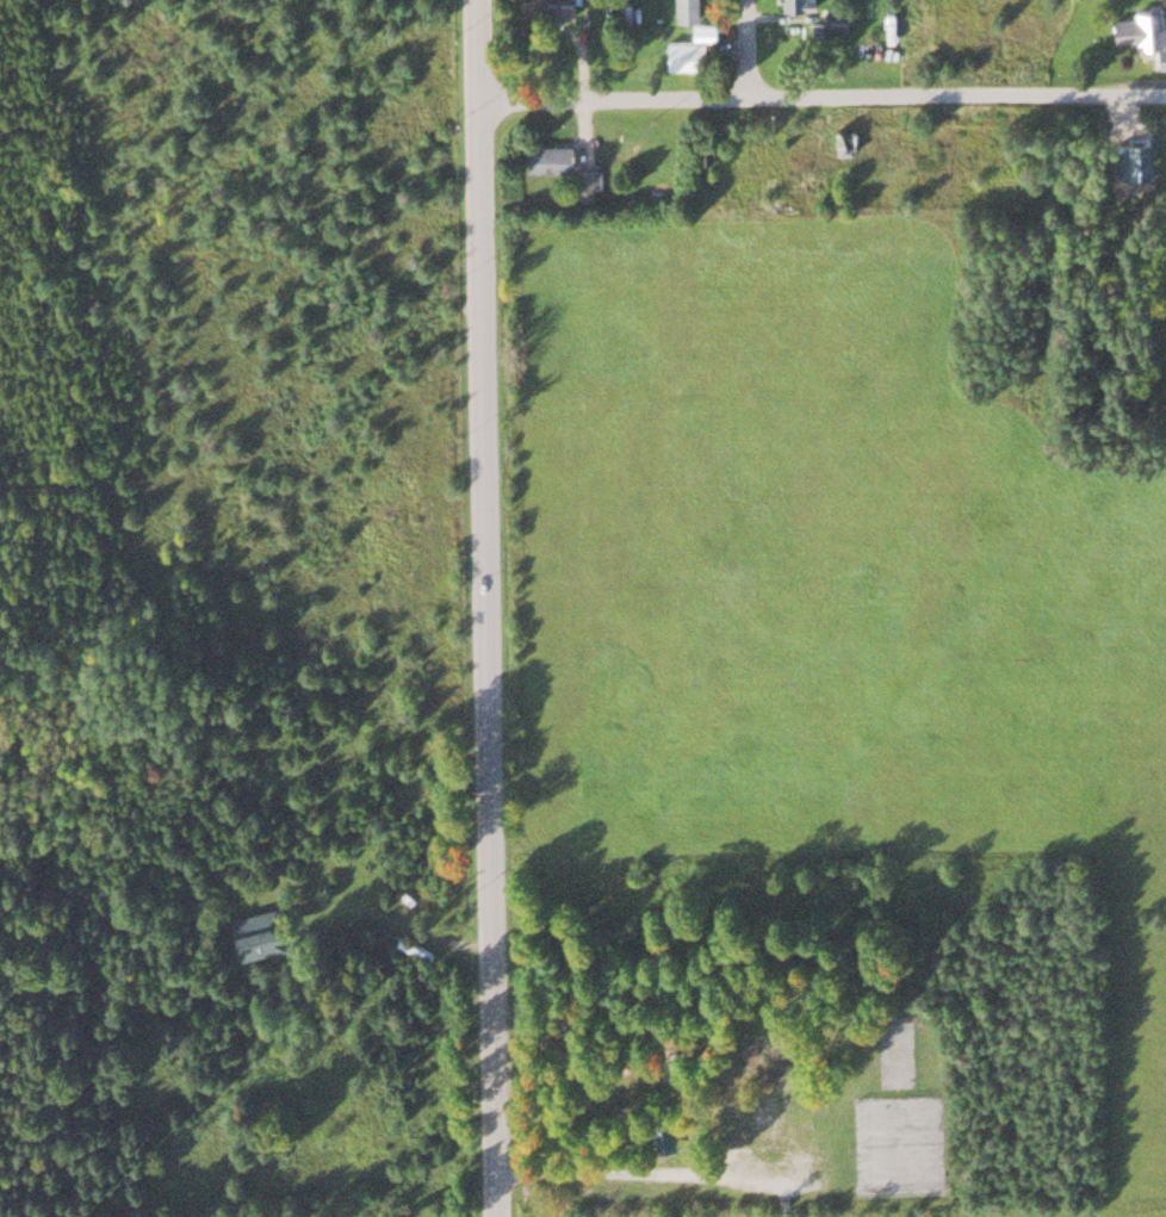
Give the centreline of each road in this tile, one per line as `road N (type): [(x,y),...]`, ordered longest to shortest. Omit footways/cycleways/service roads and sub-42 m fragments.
road 1 (residential): [(498,1216),(471,0)]
road 2 (residential): [(1165,94),(472,99)]

